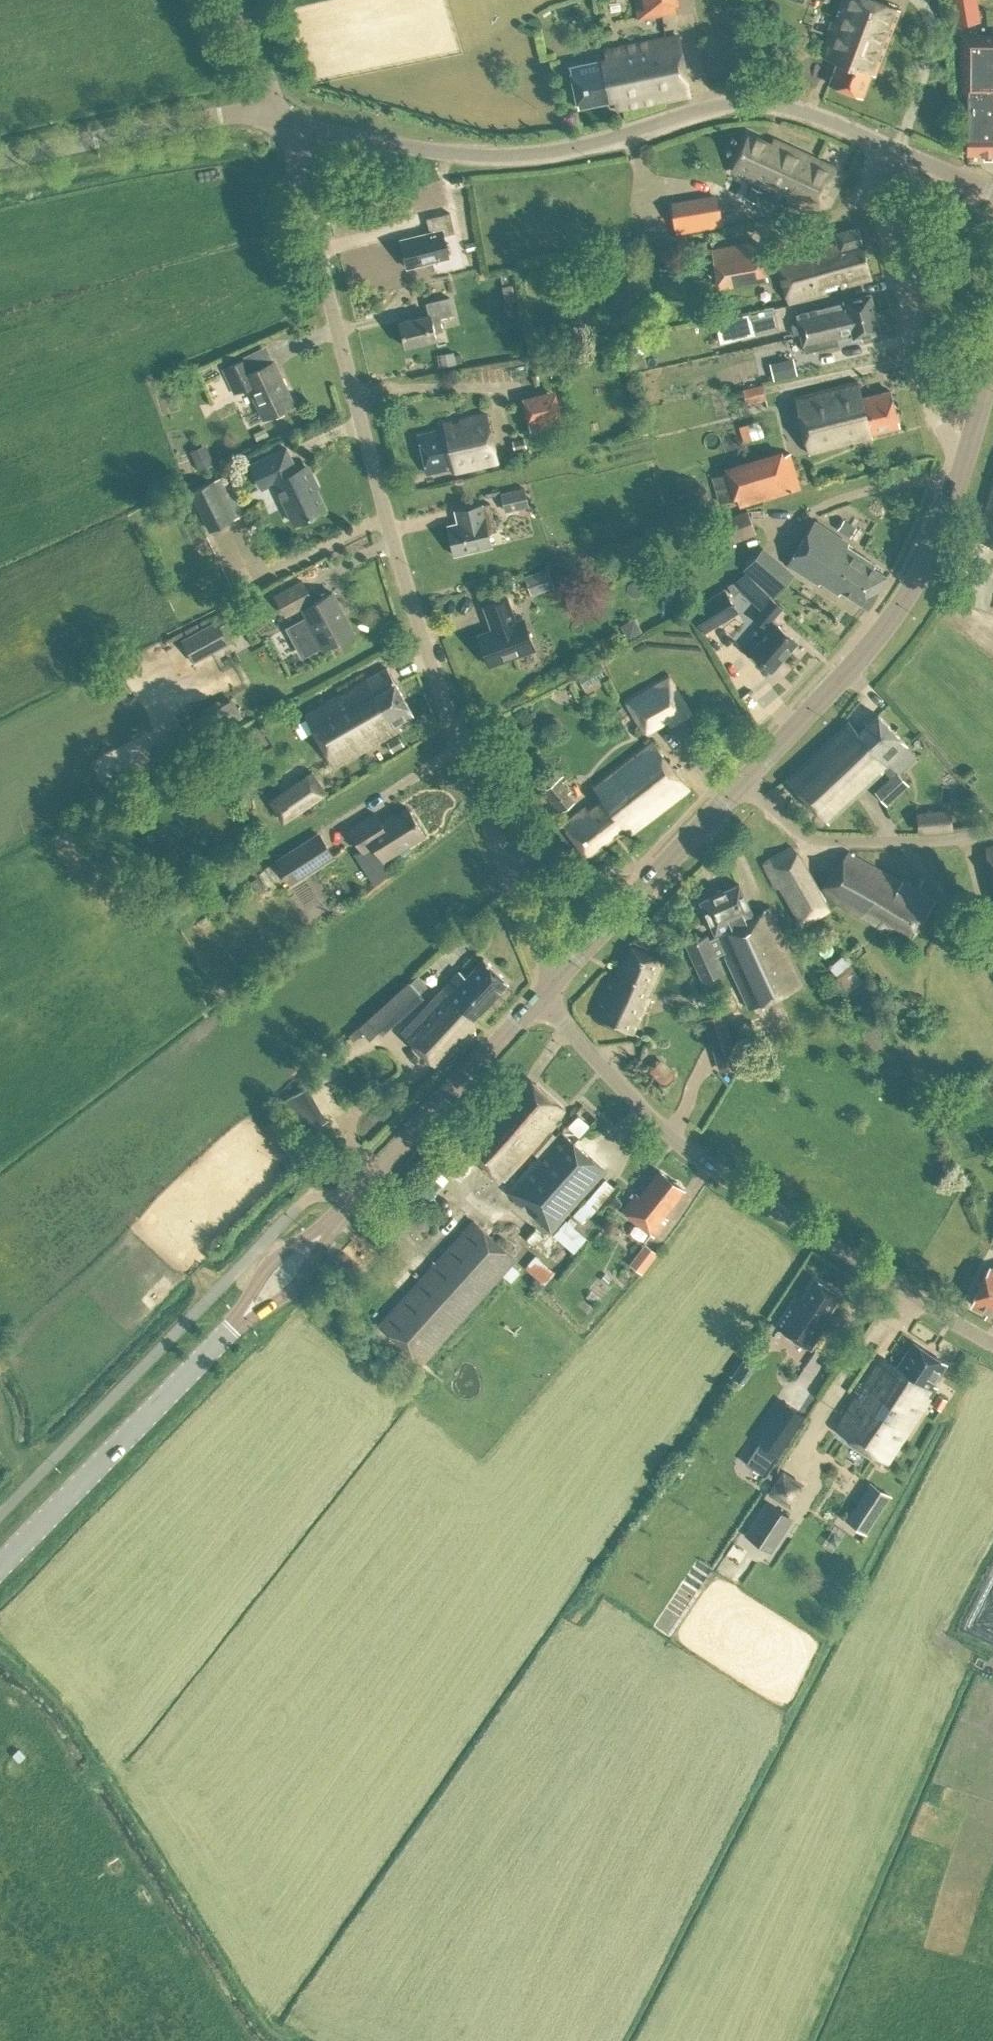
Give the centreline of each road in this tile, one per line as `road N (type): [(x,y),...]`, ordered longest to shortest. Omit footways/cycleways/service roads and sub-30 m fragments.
road 1 (residential): [(275,115),(292,149),(396,549),(501,849)]
road 2 (tertiary): [(992,194),(798,110),(759,103),(699,109),(569,149),(516,155),(430,150),(275,115)]
road 3 (residential): [(992,1343),(685,1149),(541,996)]
road 4 (tertiary): [(992,365),(958,490),(919,580),(852,669),(743,781)]
road 5 (tertiary): [(233,1326),(0,1564)]
road 6 (tertiary): [(541,996),(334,1219)]
road 7 (tertiary): [(0,160),(220,113),(275,115)]
road 8 (residential): [(992,831),(919,840),(810,838),(743,781)]
road 9 (unclassified): [(501,849),(571,868),(660,867)]
road 10 (tertiary): [(660,867),(554,983)]
road 11 (tertiary): [(334,1219),(267,1264),(233,1326)]
road 12 (tertiary): [(233,1326),(293,1288),(334,1219)]
road 13 (residential): [(501,849),(554,983)]
road 14 (unclassified): [(275,115),(237,0)]

